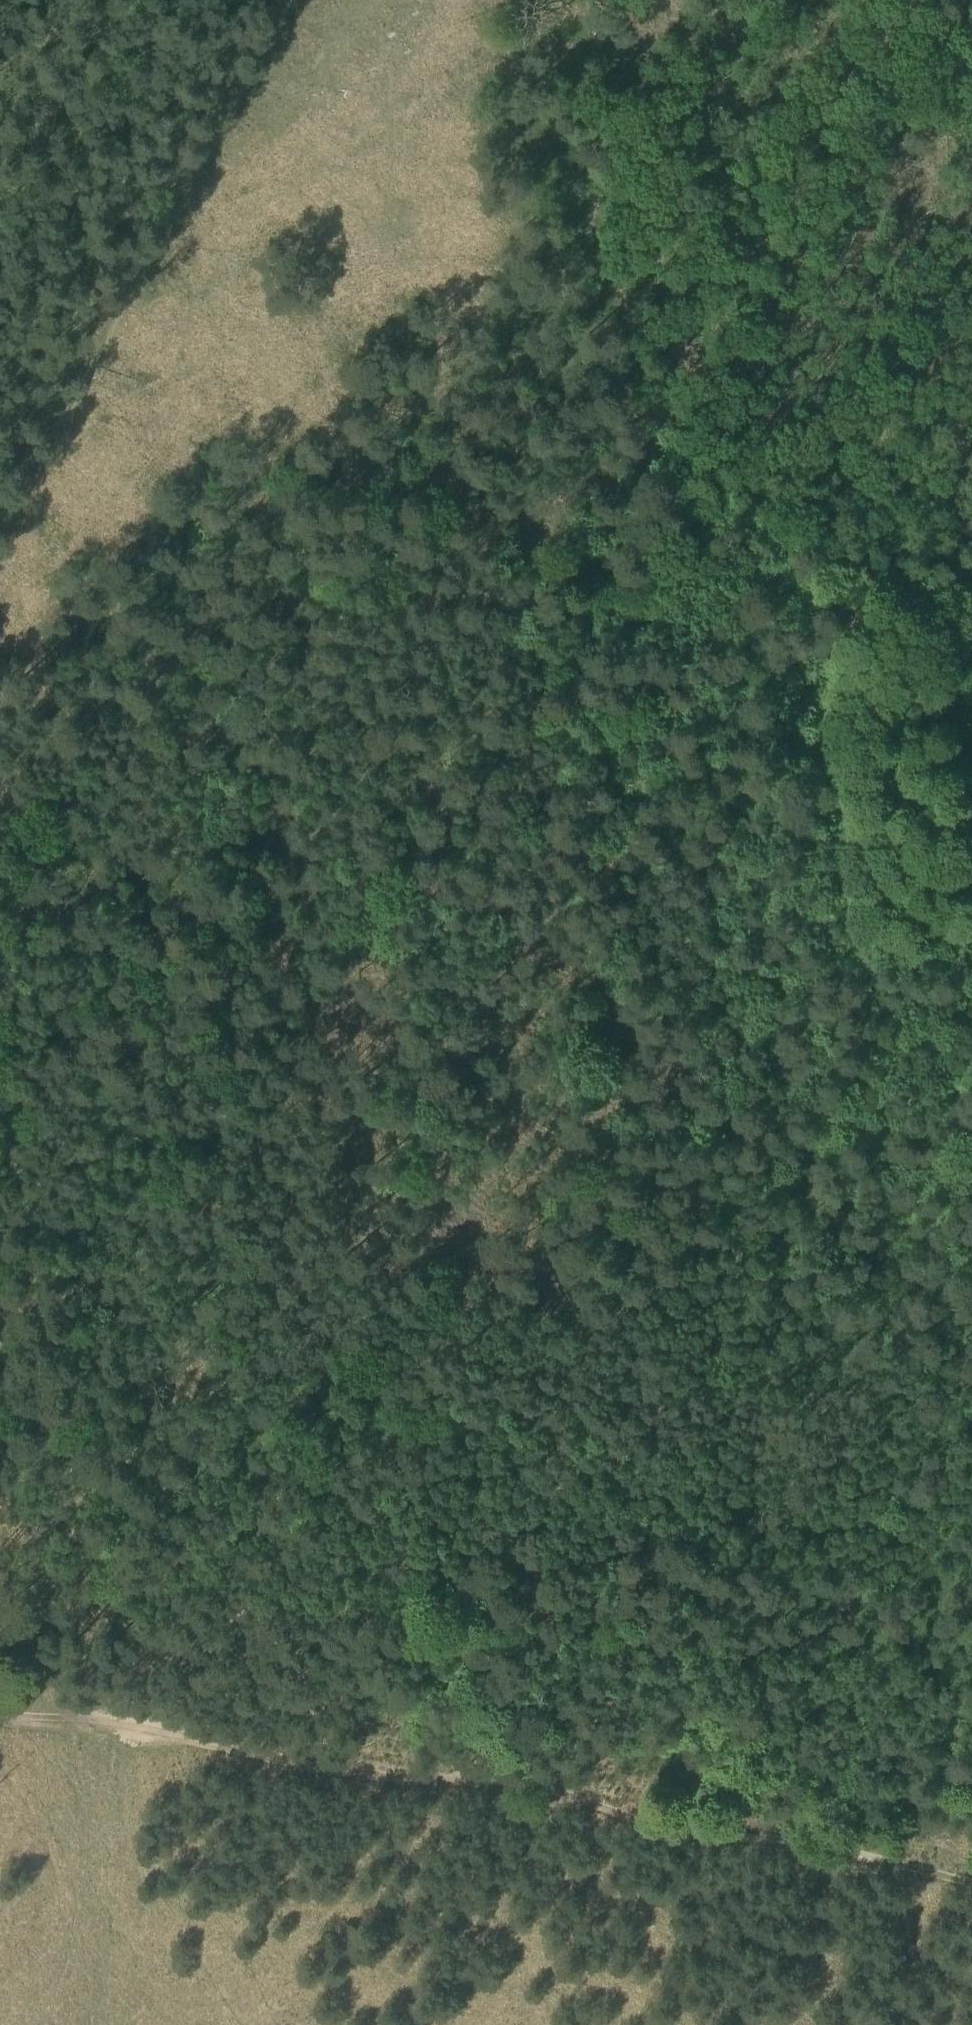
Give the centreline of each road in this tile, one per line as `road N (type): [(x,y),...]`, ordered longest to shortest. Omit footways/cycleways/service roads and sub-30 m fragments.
road 1 (track): [(0,1718),(173,1732),(272,1759),(387,1777),(543,1785),(711,1831),(791,1834),(971,1884)]

